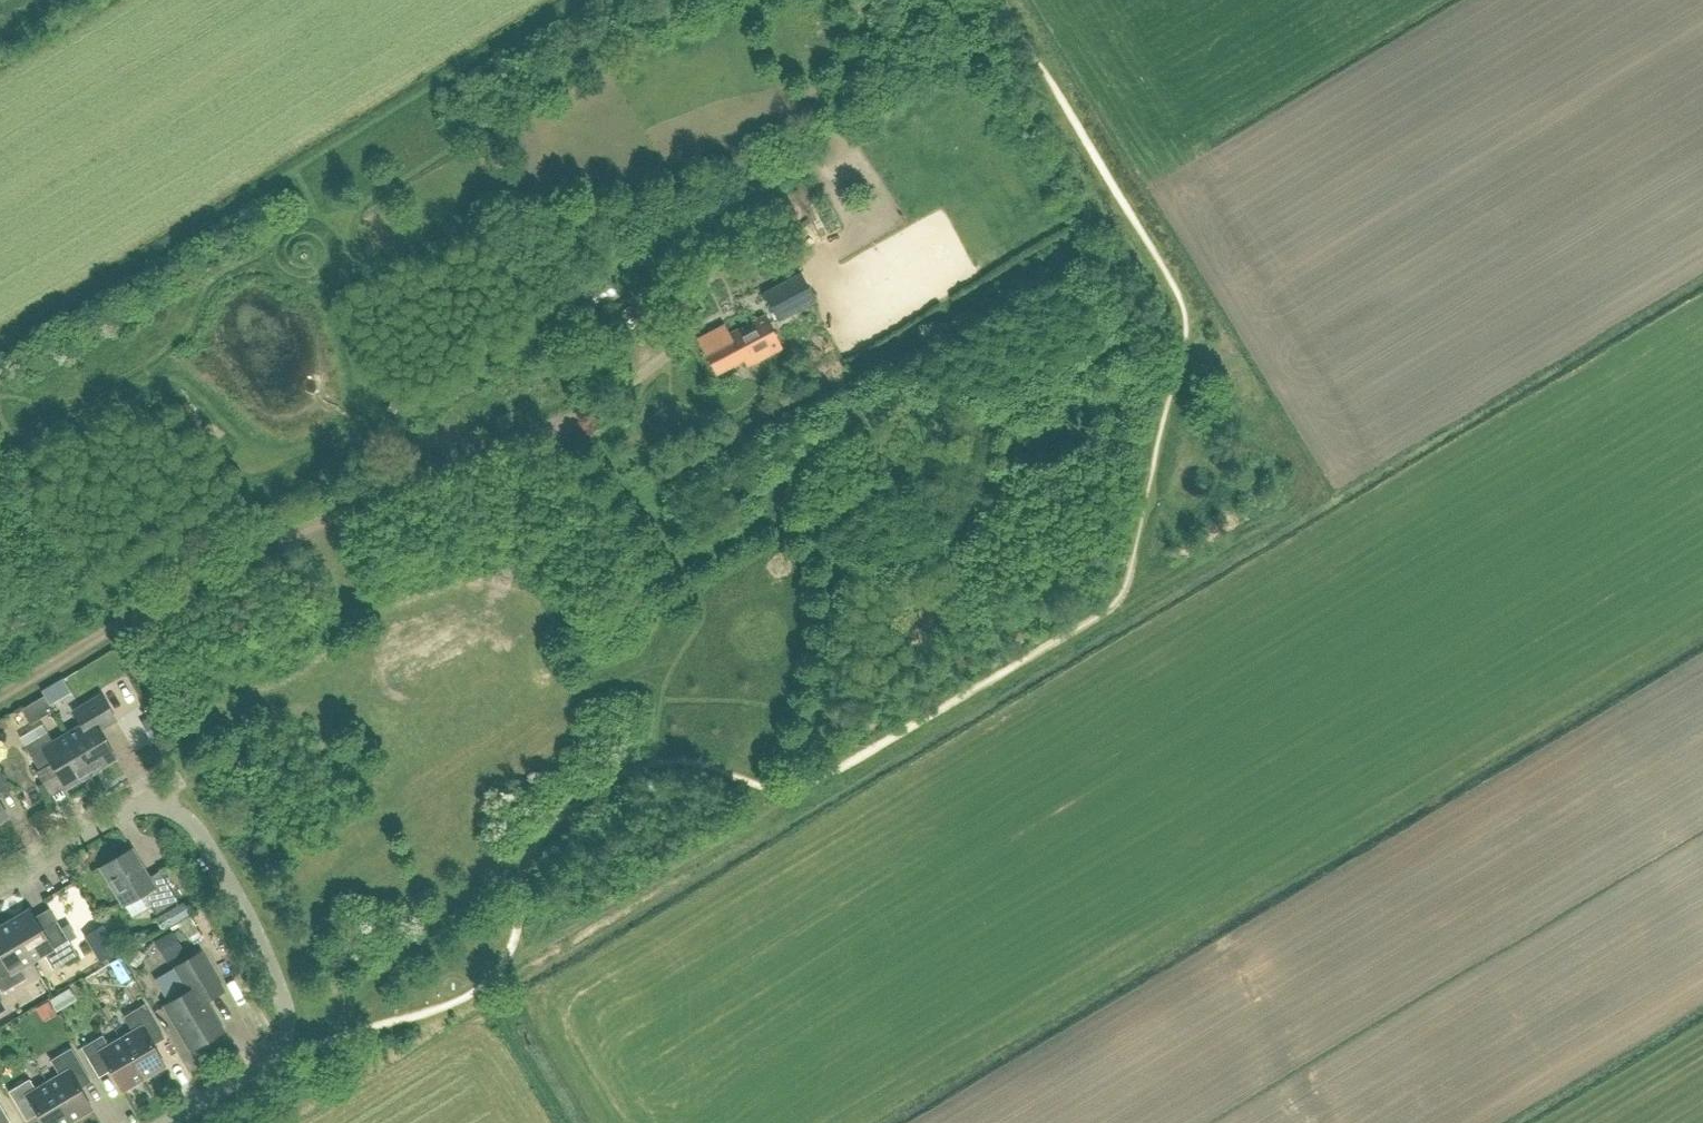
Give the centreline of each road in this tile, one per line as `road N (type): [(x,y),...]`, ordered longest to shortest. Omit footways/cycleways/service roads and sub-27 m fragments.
road 1 (track): [(0,694),(412,460),(531,409),(604,389),(681,343)]
road 2 (residential): [(164,1122),(267,1062),(285,1035),(286,1013),(256,935),(197,831),(150,797)]
road 3 (residential): [(150,797),(0,885)]

